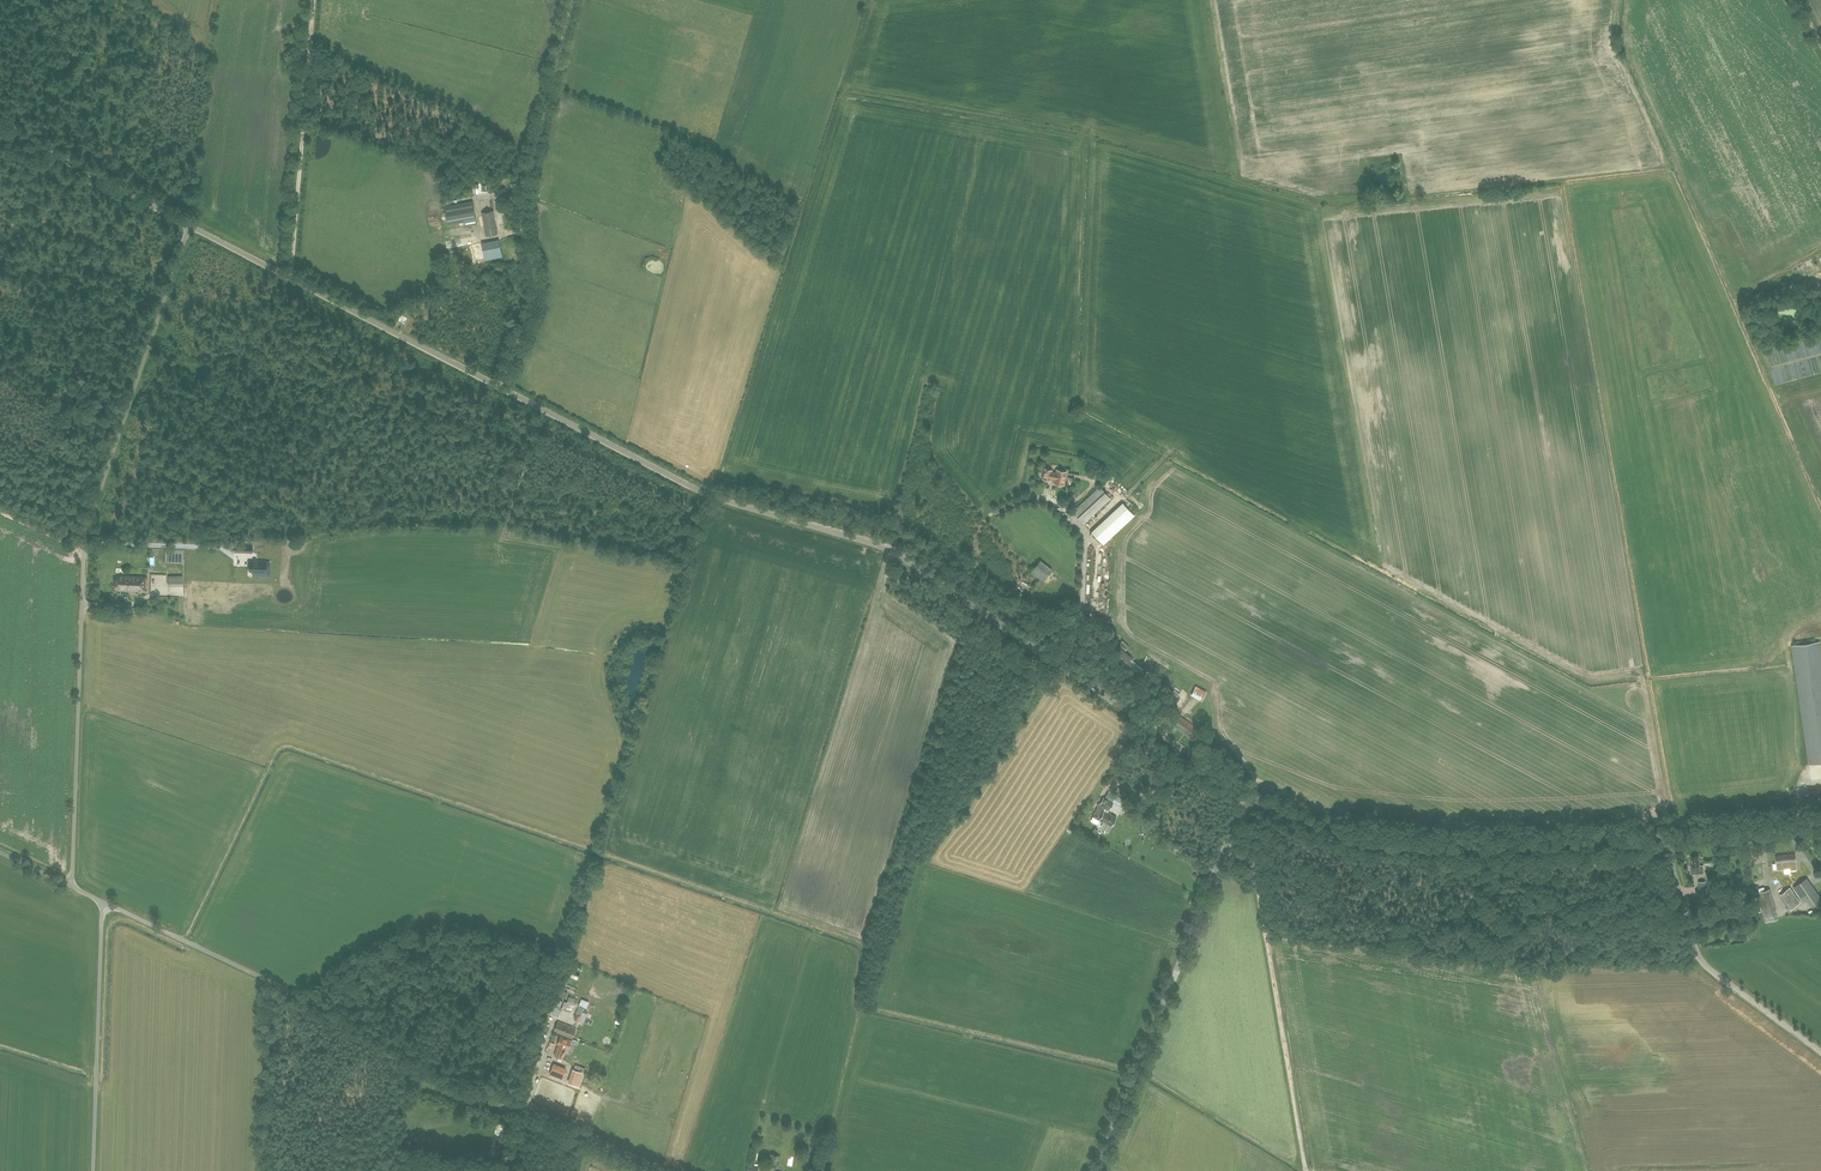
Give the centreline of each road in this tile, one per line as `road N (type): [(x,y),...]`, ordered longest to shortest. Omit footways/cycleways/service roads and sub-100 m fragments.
road 1 (unclassified): [(1248,796),(882,547),(702,492),(189,225)]
road 2 (unclassified): [(70,886),(86,534),(189,225)]
road 3 (unclassified): [(667,1170),(104,902)]
road 4 (unclassified): [(1667,839),(1418,845),(1308,822),(1248,796)]
road 5 (unclassified): [(1098,1170),(1248,796)]
road 6 (track): [(497,384),(535,297),(526,192),(573,0)]
road 7 (track): [(1225,851),(1256,874),(1306,1170)]
road 8 (track): [(1643,859),(1657,899),(1644,942),(1543,912),(1602,888),(1621,871)]
road 9 (track): [(290,277),(313,0)]
road 10 (unclassified): [(1820,1051),(1701,961),(1667,839)]
road 11 (unclassified): [(93,1170),(104,902)]
road 12 (unclassified): [(189,225),(0,128)]
road 13 (track): [(1705,966),(1536,976)]
road 14 (tertiary): [(1667,839),(1820,828)]
road 15 (track): [(399,1043),(399,1170)]

